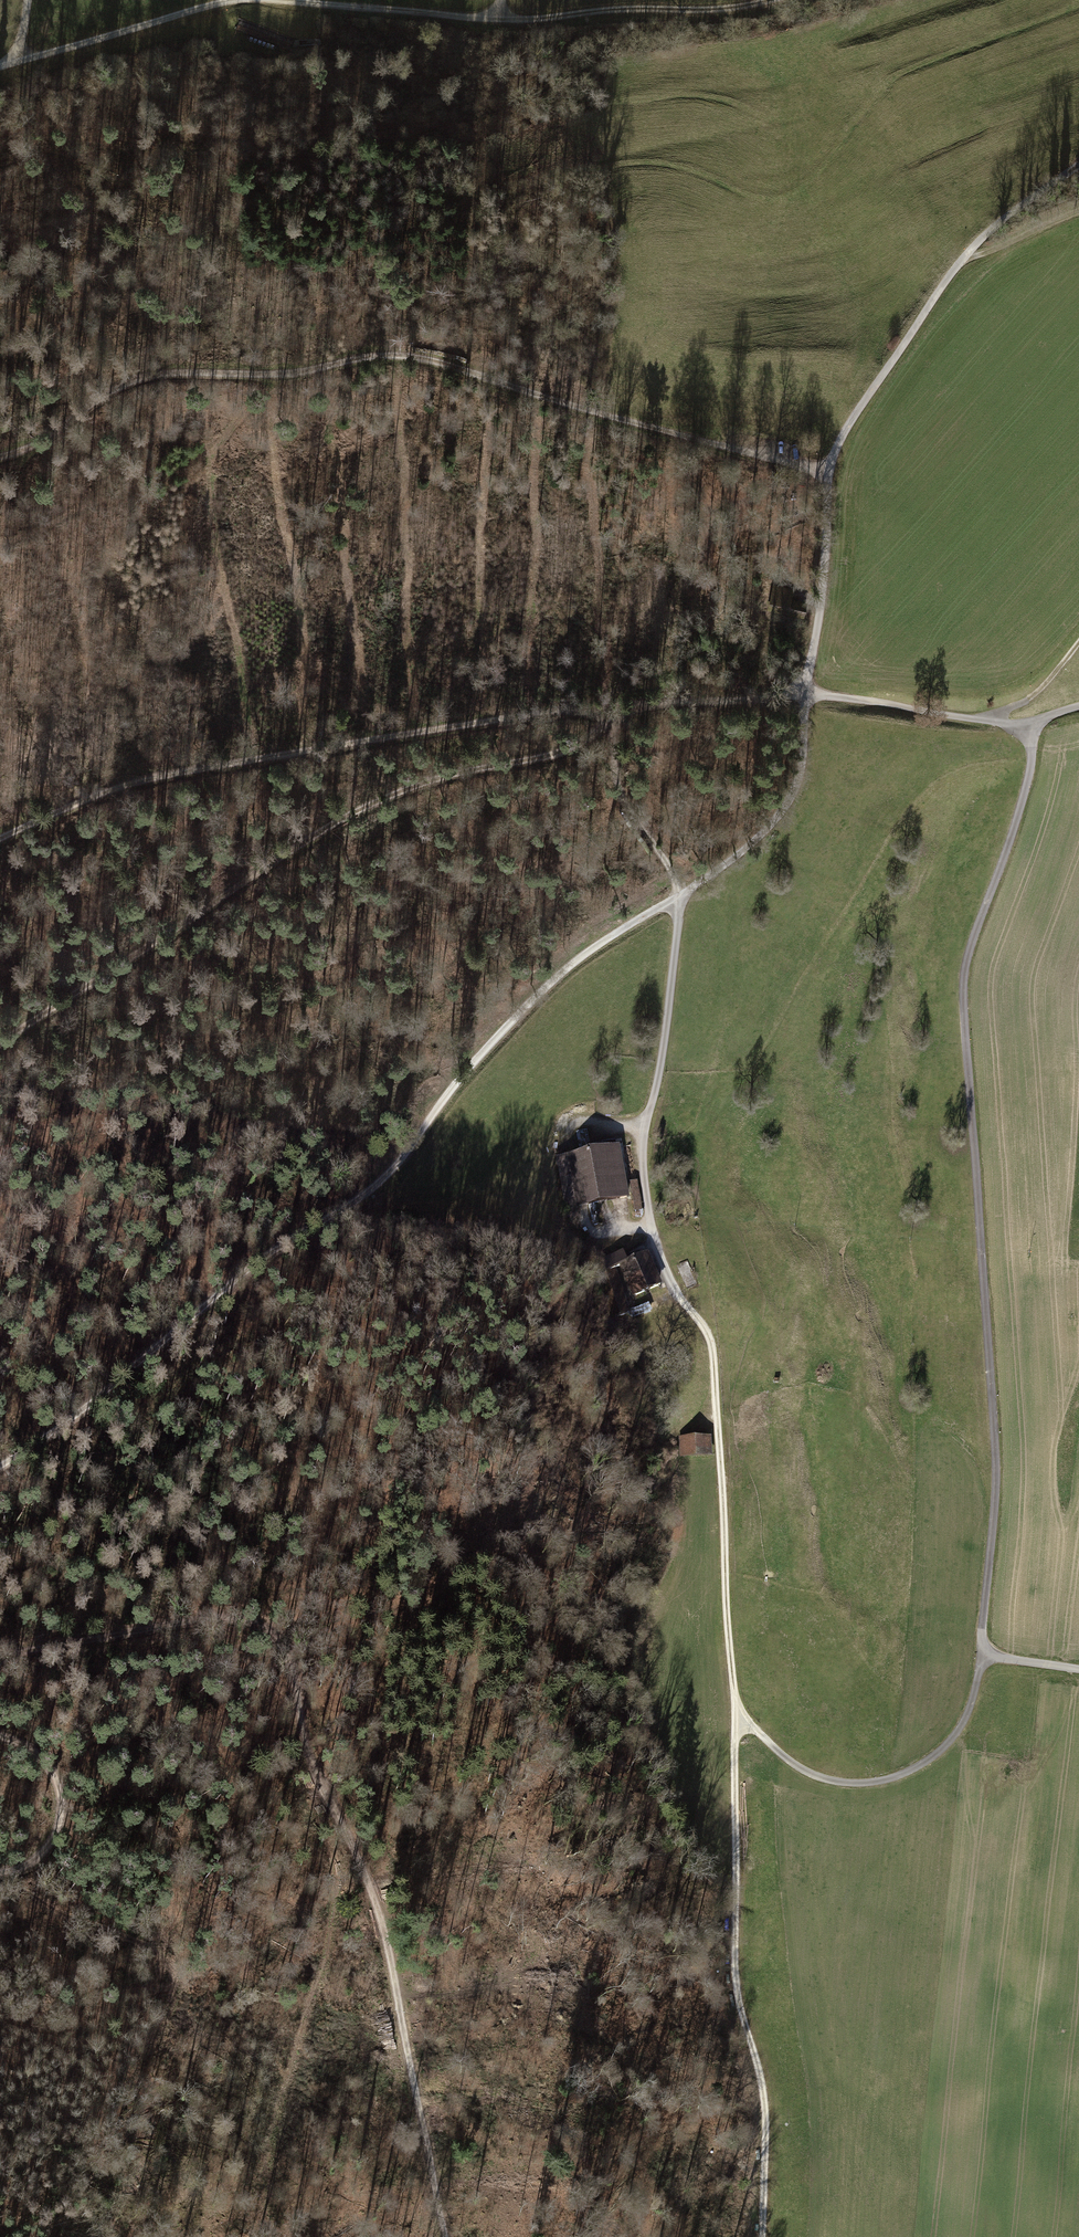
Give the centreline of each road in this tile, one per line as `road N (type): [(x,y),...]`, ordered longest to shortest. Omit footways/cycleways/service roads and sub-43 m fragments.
road 1 (track): [(736,1714),(711,1348),(677,1293),(654,1226),(648,1115),(663,1075),(679,894),(622,798),(614,766),(618,707),(555,754),(426,781),(299,841),(0,1044)]
road 2 (track): [(736,1714),(799,1772),(863,1782),(919,1768),(968,1723),(982,1655),(996,1498),(966,984),(973,939),(1021,810),(1032,718)]
road 3 (track): [(0,1659),(181,1623),(237,1620),(266,1638),(289,1671),(317,1766),(388,1932),(449,2236)]
road 4 (track): [(0,455),(151,374),(298,373),(373,355),(418,356),(828,472)]
road 5 (track): [(0,837),(101,794),(384,735),(806,695)]
road 6 (track): [(762,2236),(767,2083),(734,1979),(736,1714)]
road 7 (track): [(278,0),(533,20),(742,9),(773,0)]
road 8 (track): [(384,1179),(234,1279),(122,1378),(0,1465)]
road 9 (unclassified): [(1078,166),(984,231),(958,262),(853,415),(828,472)]
road 10 (residential): [(1078,707),(983,722),(806,695)]
road 11 (track): [(0,67),(235,0)]
road 12 (track): [(0,1737),(46,1761),(61,1792),(44,1852),(0,1872)]
road 13 (track): [(1078,214),(958,262)]
road 14 (track): [(983,722),(1055,676),(1078,645)]

